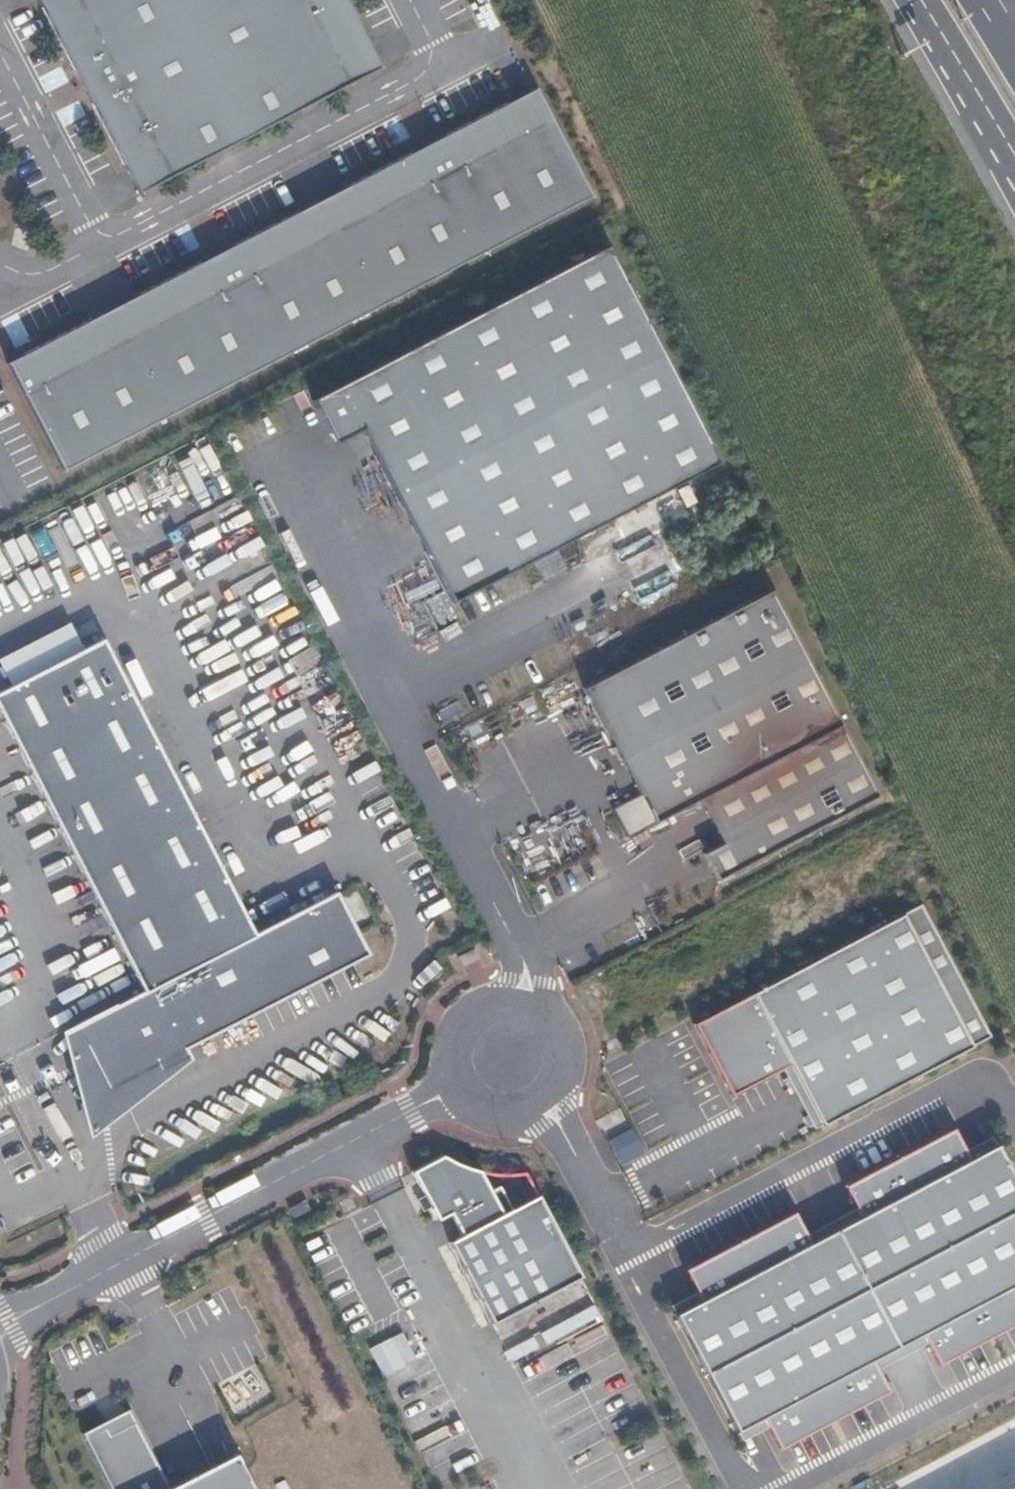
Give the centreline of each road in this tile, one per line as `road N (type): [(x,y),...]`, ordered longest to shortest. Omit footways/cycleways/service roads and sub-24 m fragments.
road 1 (residential): [(515,1063),(0,1321)]
road 2 (motorway): [(913,0),(1014,171)]

